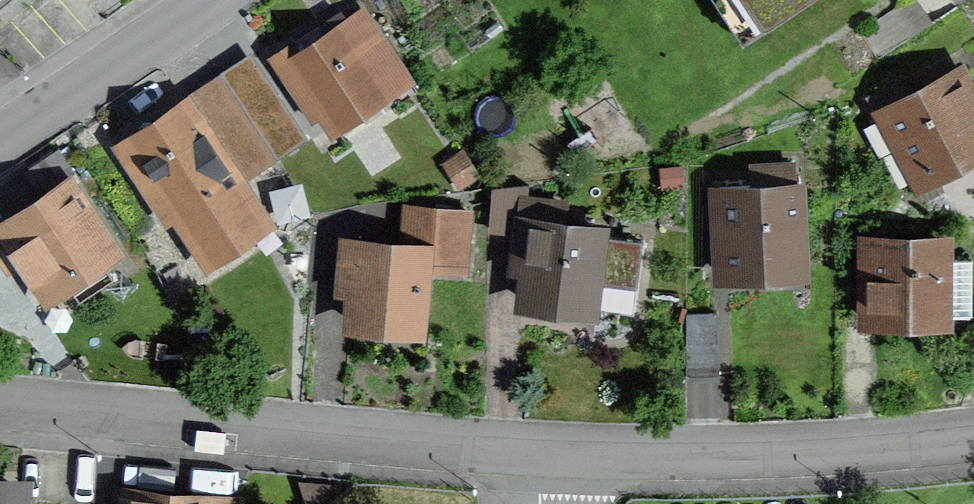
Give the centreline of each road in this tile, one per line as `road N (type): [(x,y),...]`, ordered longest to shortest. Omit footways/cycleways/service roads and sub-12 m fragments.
road 1 (unclassified): [(0,401),(543,450),(853,447),(973,436)]
road 2 (unclassified): [(0,142),(215,0)]

